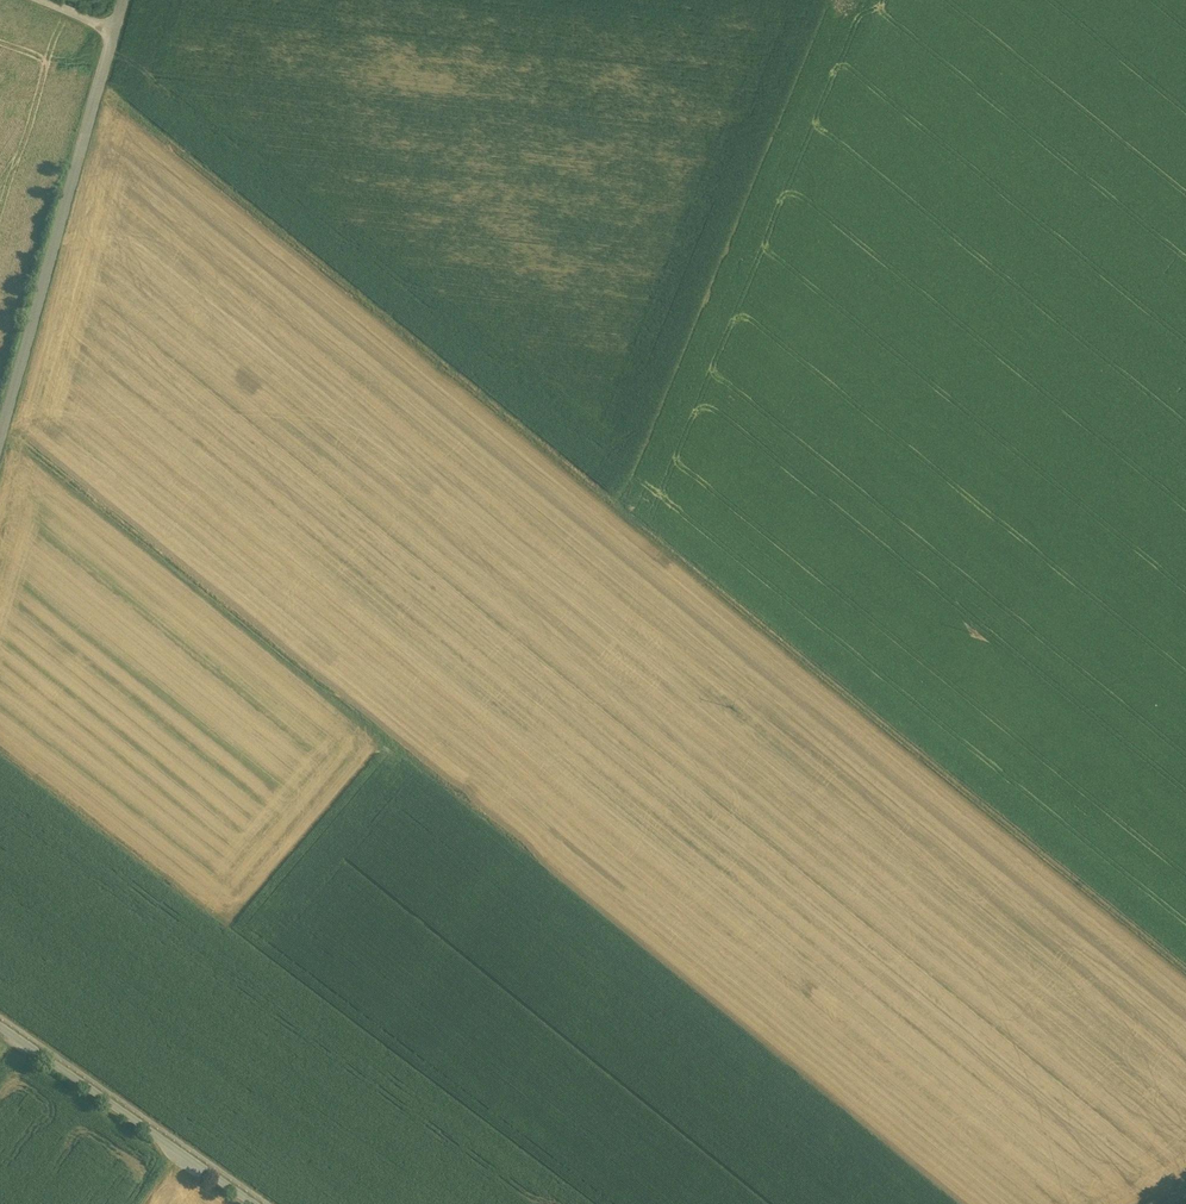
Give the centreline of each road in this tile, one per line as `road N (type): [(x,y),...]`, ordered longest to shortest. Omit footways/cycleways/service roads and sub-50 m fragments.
road 1 (track): [(98,90),(1185,967)]
road 2 (track): [(528,853),(3,428)]
road 3 (unclassified): [(124,0),(0,439)]
road 4 (unclassified): [(257,1203),(0,1026)]

